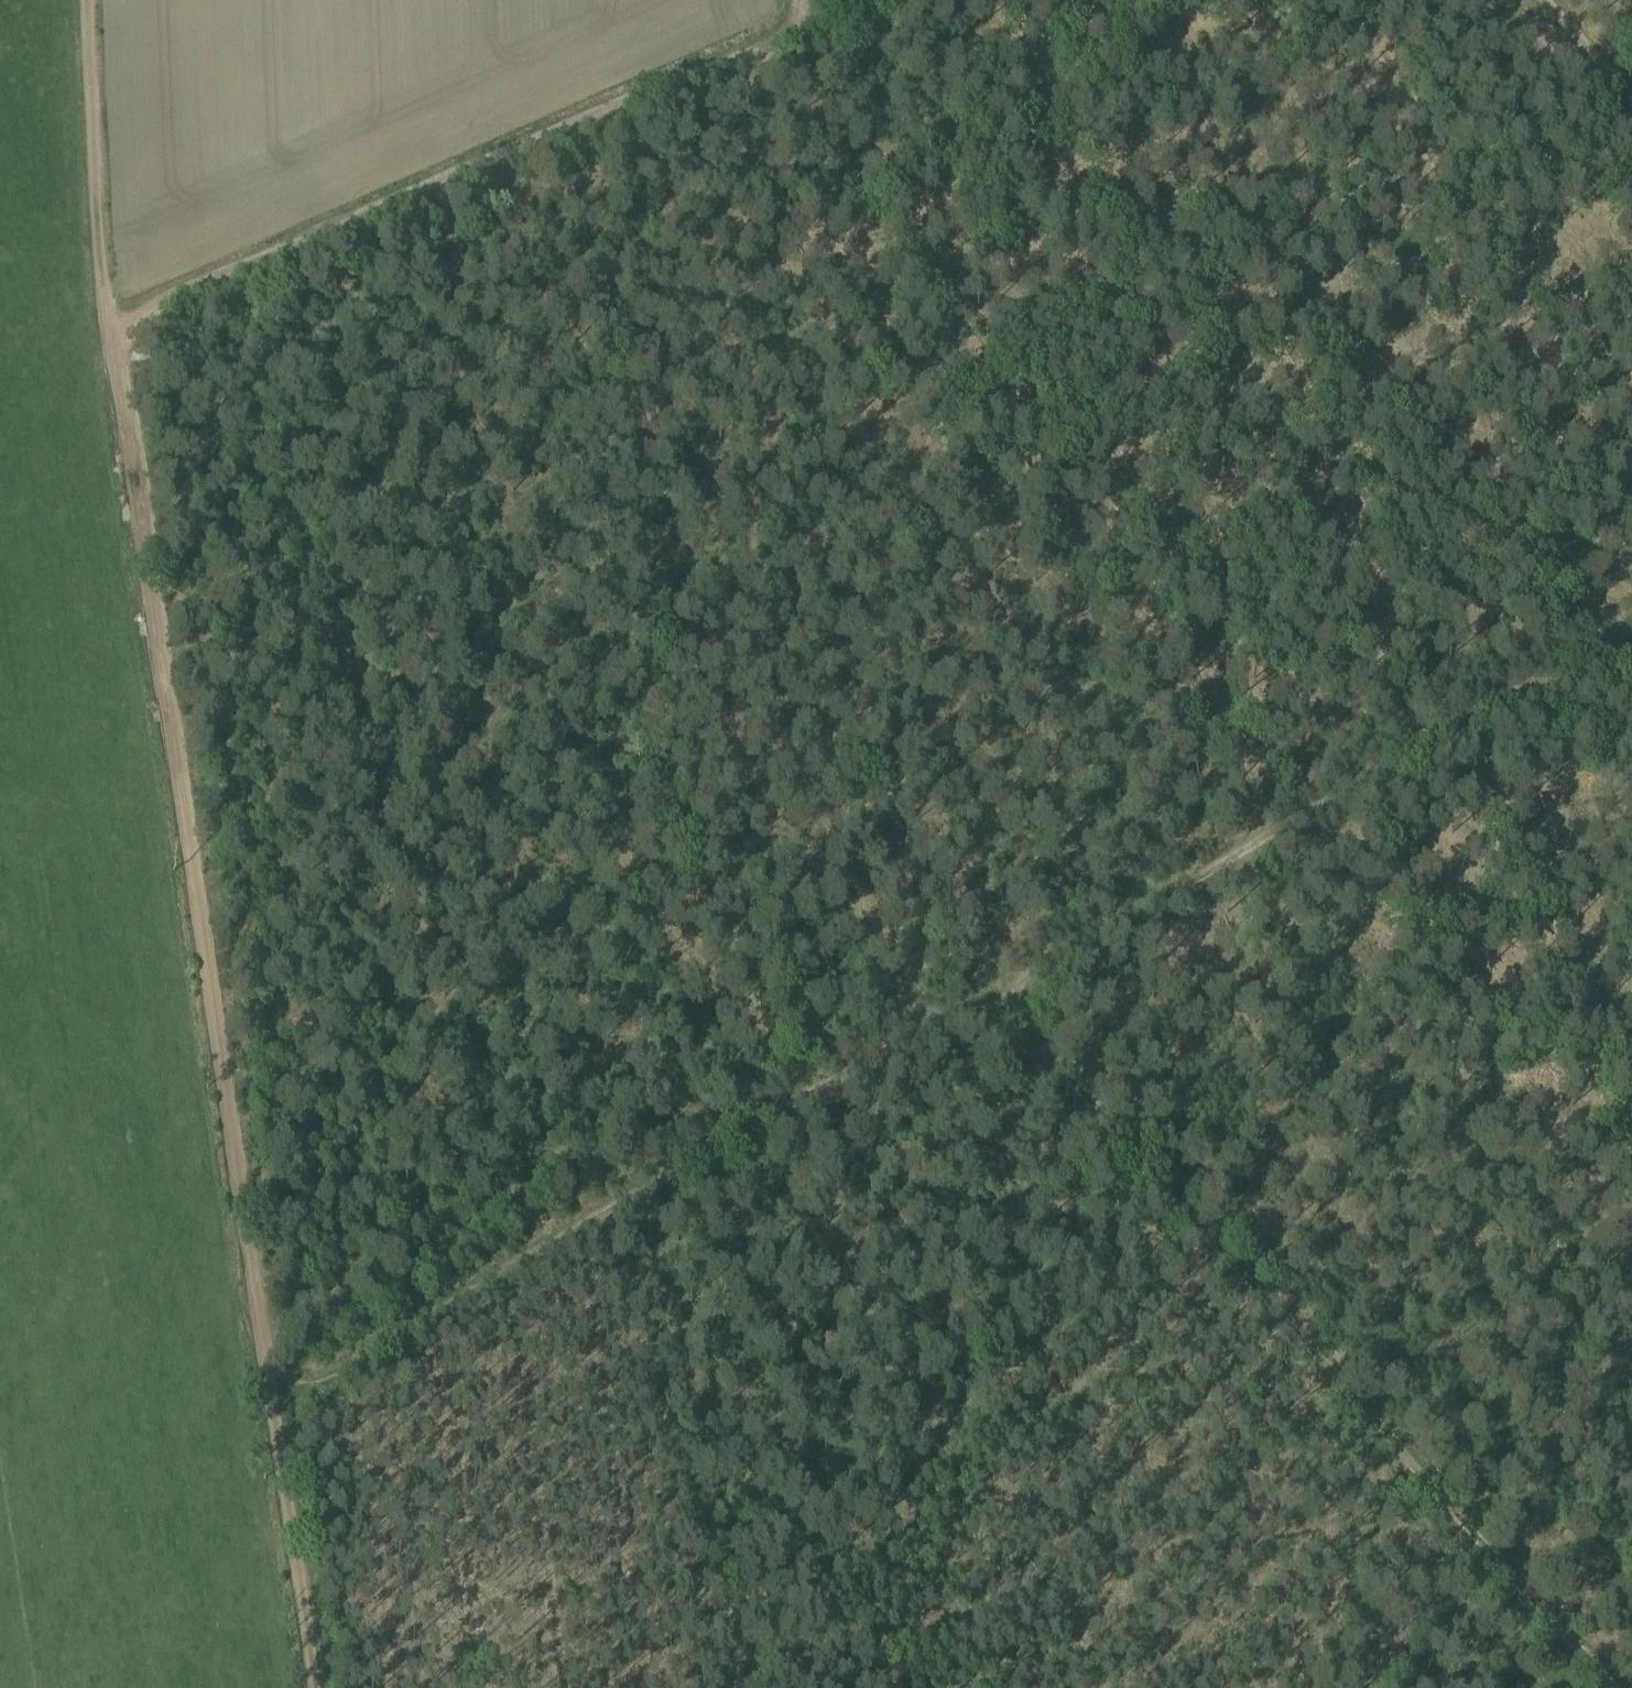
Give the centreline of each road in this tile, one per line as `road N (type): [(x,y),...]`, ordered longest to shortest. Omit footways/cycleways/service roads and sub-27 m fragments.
road 1 (track): [(89,0),(111,335),(313,1687)]
road 2 (track): [(1631,625),(270,1409)]
road 3 (track): [(993,994),(1604,1687)]
road 4 (track): [(857,0),(111,335)]
road 5 (track): [(1631,102),(1542,0)]

